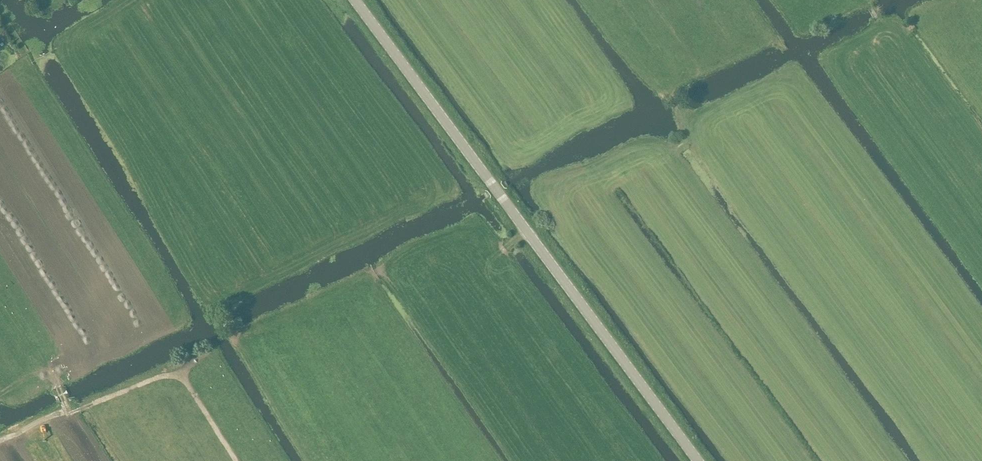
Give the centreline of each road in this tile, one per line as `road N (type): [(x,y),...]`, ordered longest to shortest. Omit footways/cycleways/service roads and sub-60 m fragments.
road 1 (tertiary): [(698,460),(355,0)]
road 2 (track): [(0,442),(157,378),(181,378),(209,352)]

